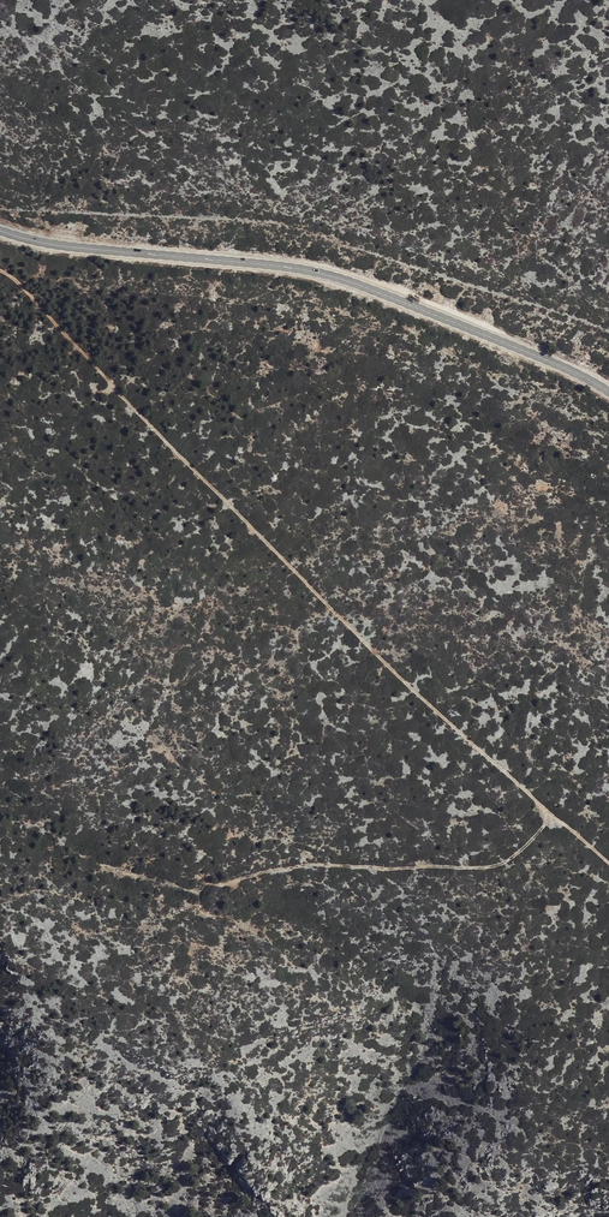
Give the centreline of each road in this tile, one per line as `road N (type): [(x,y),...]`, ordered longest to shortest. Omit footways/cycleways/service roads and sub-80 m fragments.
road 1 (track): [(0,271),(418,696),(608,863)]
road 2 (primary): [(608,390),(329,275),(46,244),(0,231)]
road 3 (track): [(226,885),(316,867),(497,867),(518,856),(553,814)]

